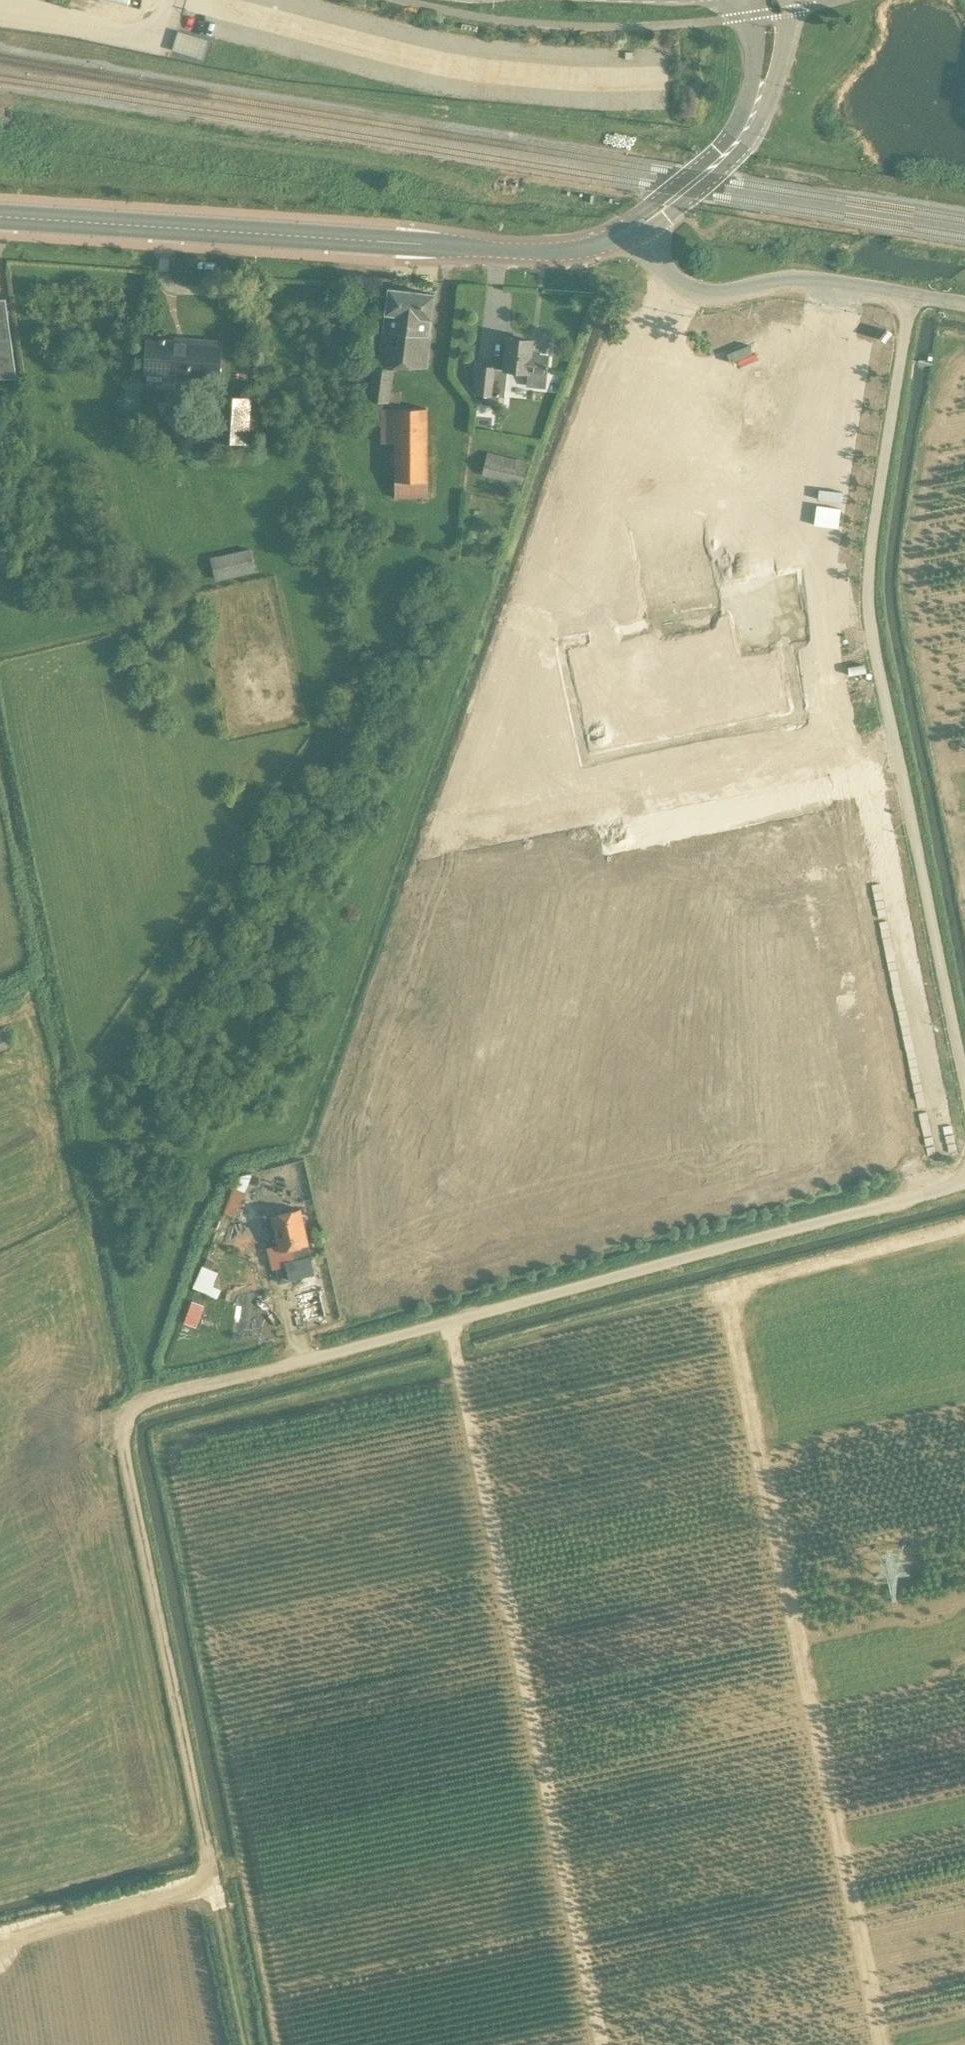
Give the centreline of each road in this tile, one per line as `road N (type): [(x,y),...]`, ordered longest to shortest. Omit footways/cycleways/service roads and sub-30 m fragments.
road 1 (unclassified): [(210,1845),(122,1427),(132,1410),(964,1178)]
road 2 (unclassified): [(964,1088),(866,591),(918,299)]
road 3 (tertiary): [(0,227),(515,261),(576,254),(629,233)]
road 4 (unclassified): [(918,299),(788,283),(708,297),(683,290),(629,233)]
road 5 (tertiary): [(629,233),(714,167),(754,122),(772,66),(772,0)]

